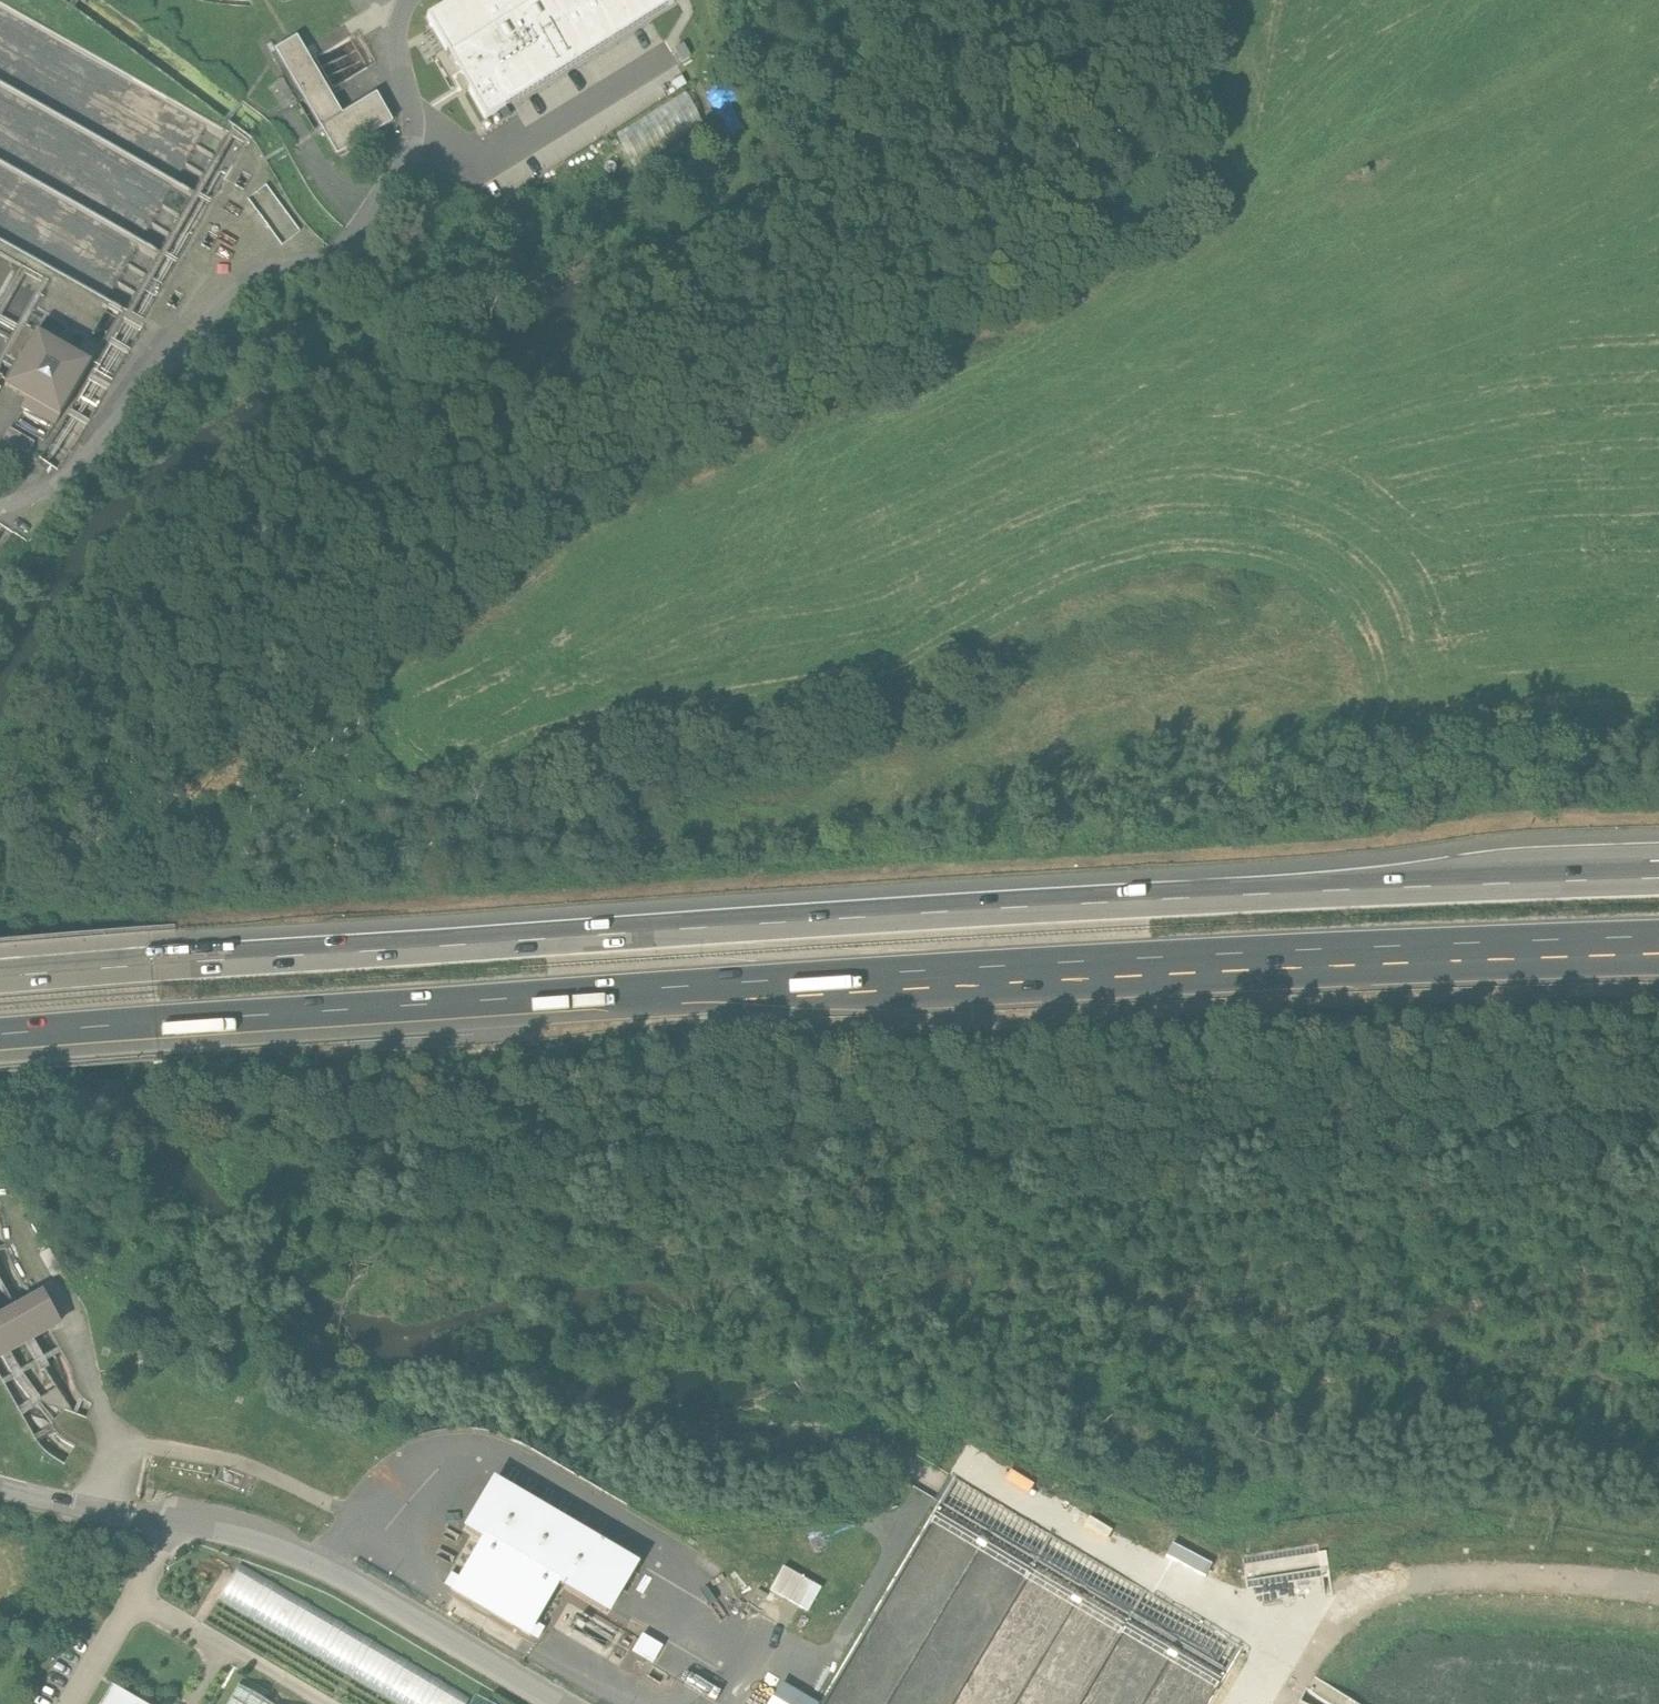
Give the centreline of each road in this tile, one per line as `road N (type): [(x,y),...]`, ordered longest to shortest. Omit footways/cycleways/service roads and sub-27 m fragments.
road 1 (motorway): [(1658,888),(1339,900),(0,982)]
road 2 (motorway): [(0,1039),(776,990),(1617,951)]
road 3 (unclassified): [(559,1703),(287,1548),(137,1512)]

